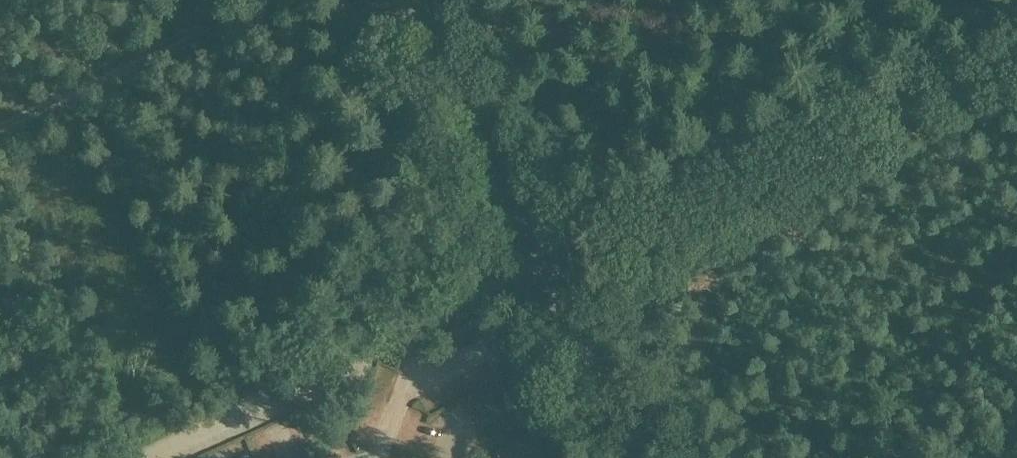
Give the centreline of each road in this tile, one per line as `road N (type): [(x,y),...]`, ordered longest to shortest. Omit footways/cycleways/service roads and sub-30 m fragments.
road 1 (track): [(1016,43),(590,255),(541,264)]
road 2 (tertiary): [(637,457),(401,0)]
road 3 (track): [(0,104),(223,0)]

